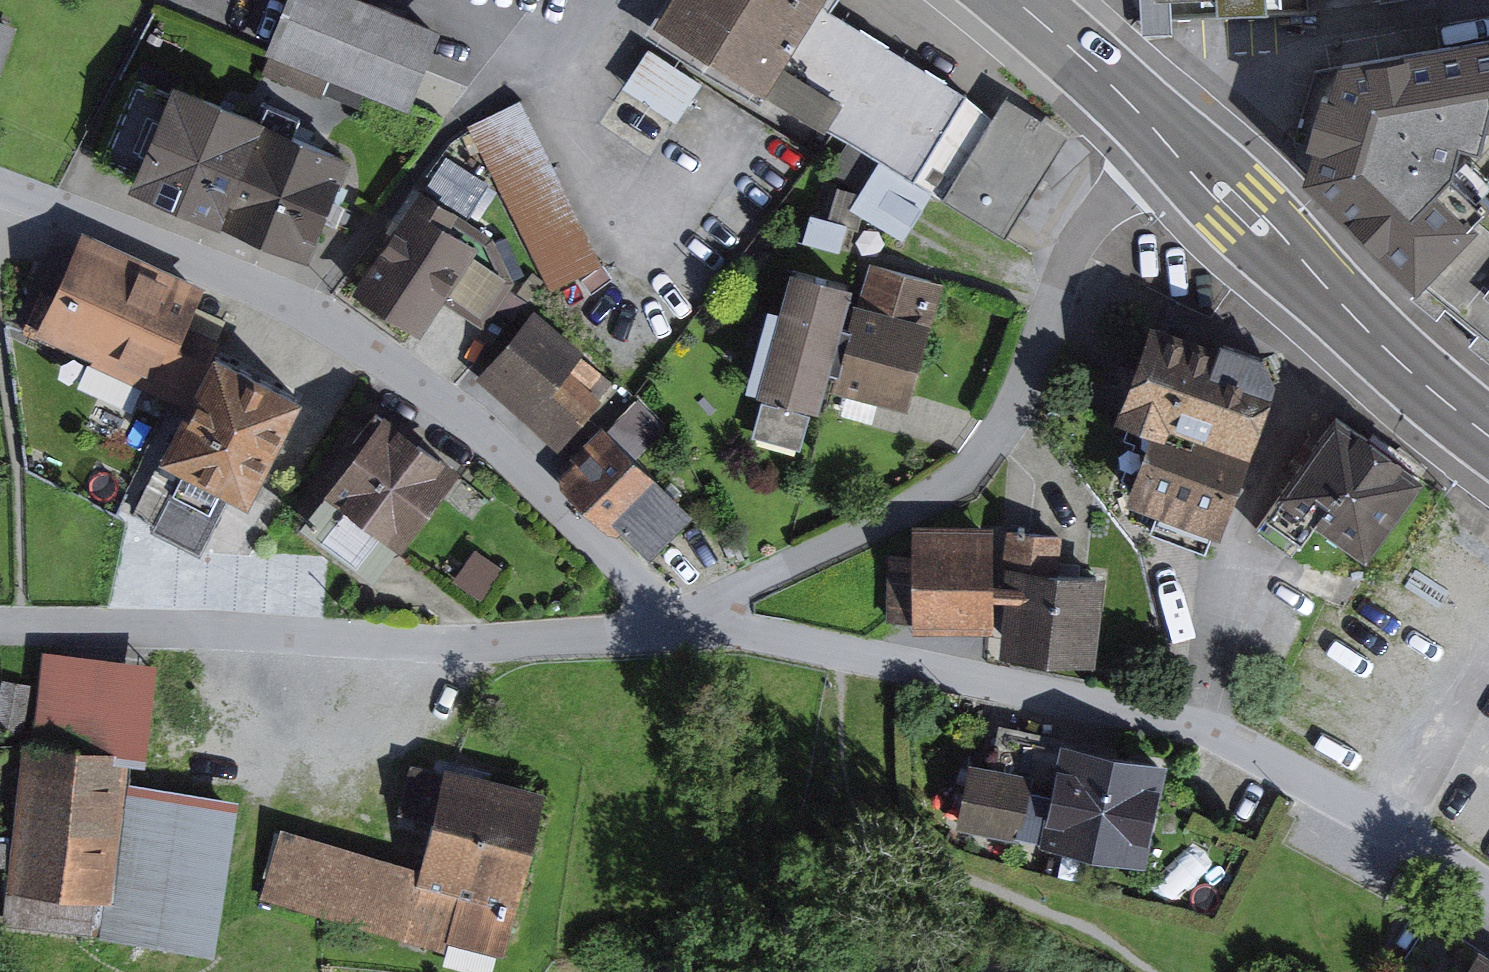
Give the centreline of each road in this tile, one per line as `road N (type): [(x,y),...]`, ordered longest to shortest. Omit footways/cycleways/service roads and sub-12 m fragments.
road 1 (residential): [(684,616),(1156,718),(1341,790),(1488,885)]
road 2 (residential): [(0,187),(312,311),(478,431),(684,616)]
road 3 (residential): [(1184,150),(1125,195),(1089,235),(1003,427),(968,470),(918,504),(684,616)]
road 4 (residential): [(684,616),(596,633),(419,642),(0,624)]
road 5 (primary): [(1488,432),(1367,329),(1184,150)]
road 6 (residential): [(1488,10),(1342,34),(1308,49),(1184,150)]
road 7 (primary): [(1184,150),(1021,0)]

